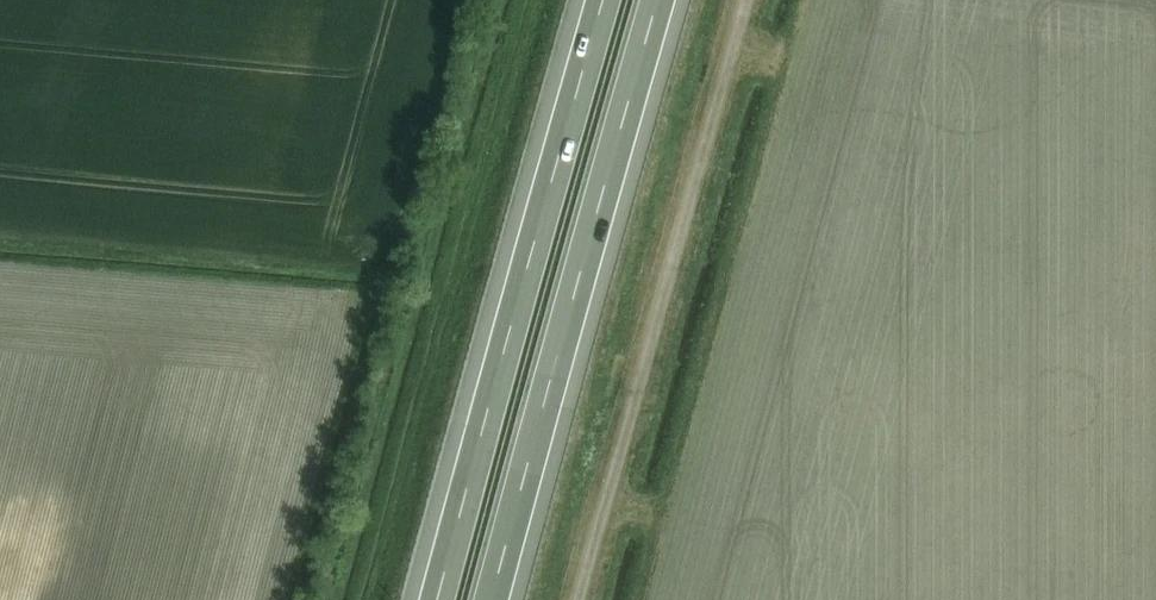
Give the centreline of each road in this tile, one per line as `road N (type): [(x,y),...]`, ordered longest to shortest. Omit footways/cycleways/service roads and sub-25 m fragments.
road 1 (track): [(755,0),(588,599)]
road 2 (motorway): [(493,599),(658,0)]
road 3 (motorway): [(605,0),(441,599)]

